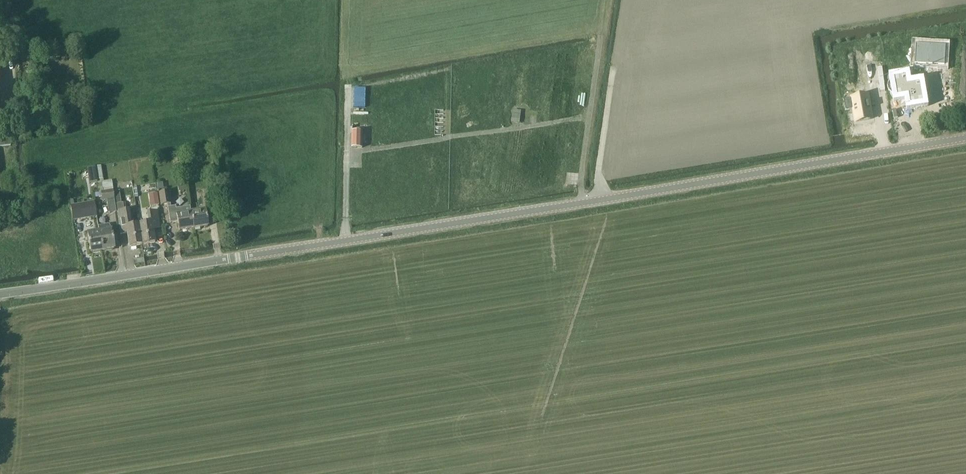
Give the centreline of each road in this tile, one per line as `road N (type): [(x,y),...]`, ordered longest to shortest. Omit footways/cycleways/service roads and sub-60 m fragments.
road 1 (tertiary): [(0,296),(965,138)]
road 2 (track): [(586,202),(601,37)]
road 3 (track): [(590,117),(434,139)]
road 4 (track): [(614,71),(599,199)]

